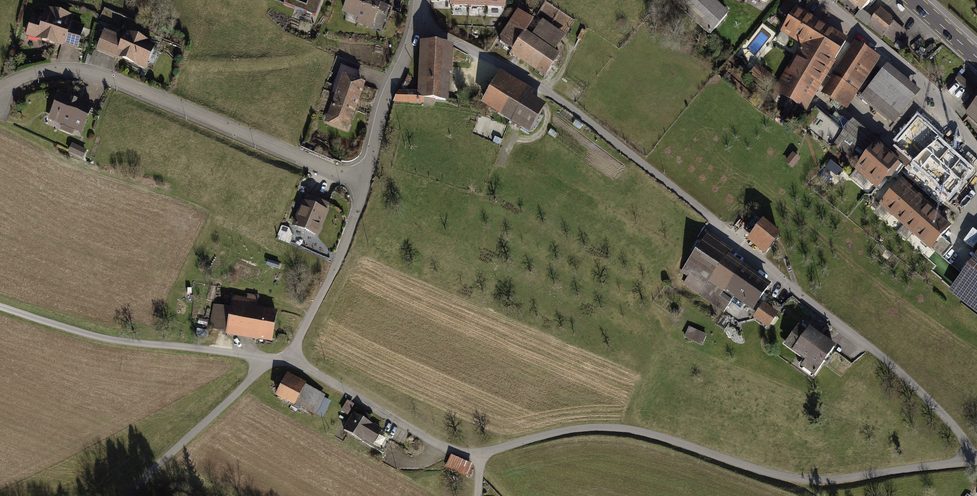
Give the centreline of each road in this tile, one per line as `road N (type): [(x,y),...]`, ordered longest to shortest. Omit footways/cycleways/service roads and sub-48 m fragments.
road 1 (residential): [(976,463),(951,420),(889,362),(713,220),(566,104),(423,20)]
road 2 (unclassified): [(976,463),(790,476),(624,427),(589,425),(480,454)]
road 3 (residential): [(0,90),(49,71),(107,77),(366,183)]
road 4 (unclassified): [(268,358),(122,340),(6,309)]
road 5 (unclassified): [(480,454),(435,442),(287,359)]
road 6 (residential): [(824,0),(924,82),(974,152)]
road 7 (unclassified): [(268,358),(130,495)]
road 8 (residential): [(366,183),(335,269),(287,359)]
road 9 (residential): [(423,20),(384,106),(366,183)]

